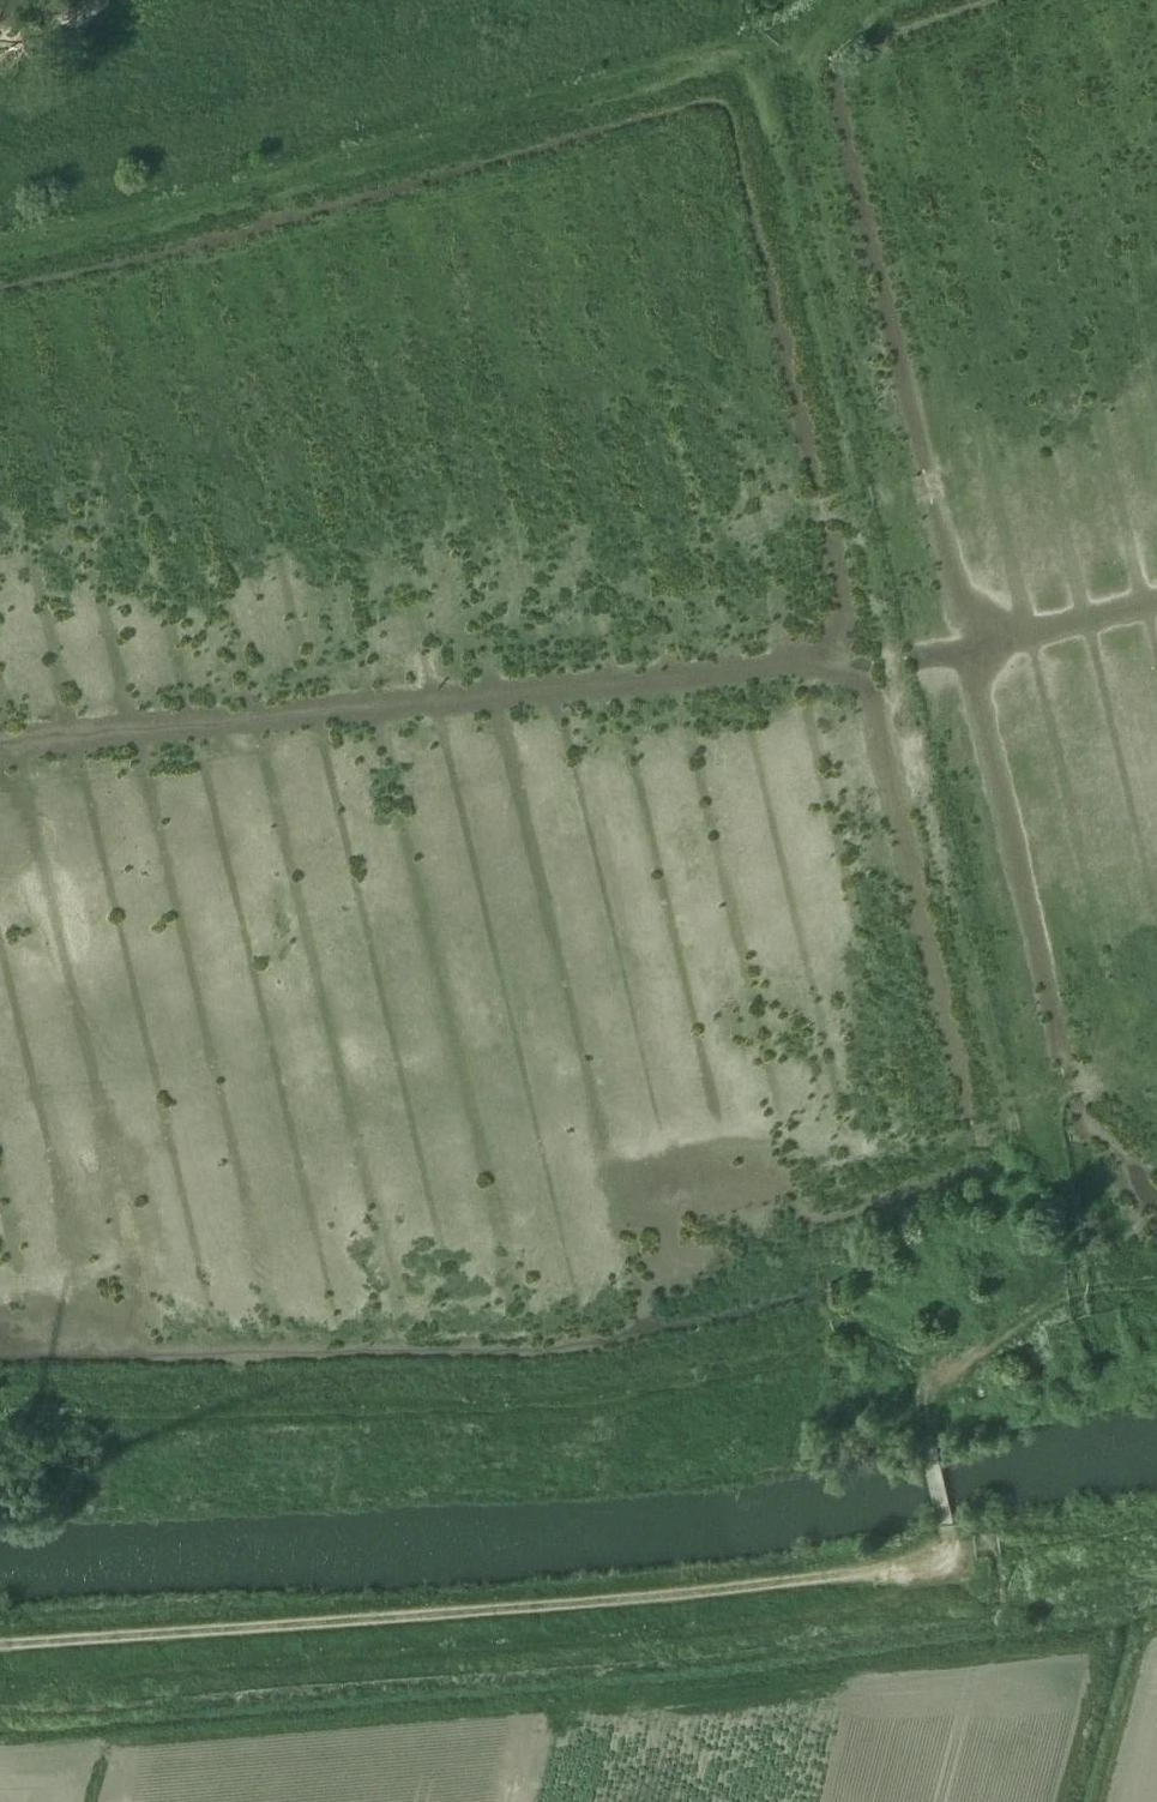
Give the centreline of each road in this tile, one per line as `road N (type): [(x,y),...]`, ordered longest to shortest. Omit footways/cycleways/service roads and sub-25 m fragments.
road 1 (track): [(946,1525),(925,1555),(902,1565),(782,1582),(0,1642)]

